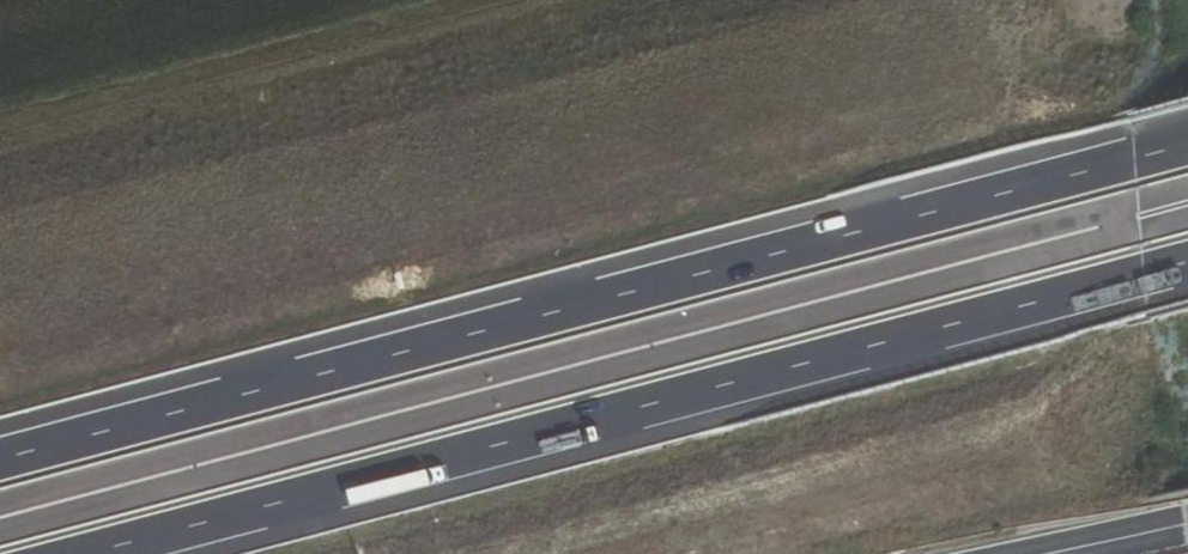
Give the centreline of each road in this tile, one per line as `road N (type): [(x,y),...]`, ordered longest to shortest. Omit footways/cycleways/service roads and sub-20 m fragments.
road 1 (trunk): [(1187,148),(0,454)]
road 2 (trunk): [(105,553),(1187,273)]
road 3 (track): [(0,275),(916,72)]
road 4 (track): [(0,148),(553,0)]
road 5 (secondary): [(1053,553),(1187,526)]

